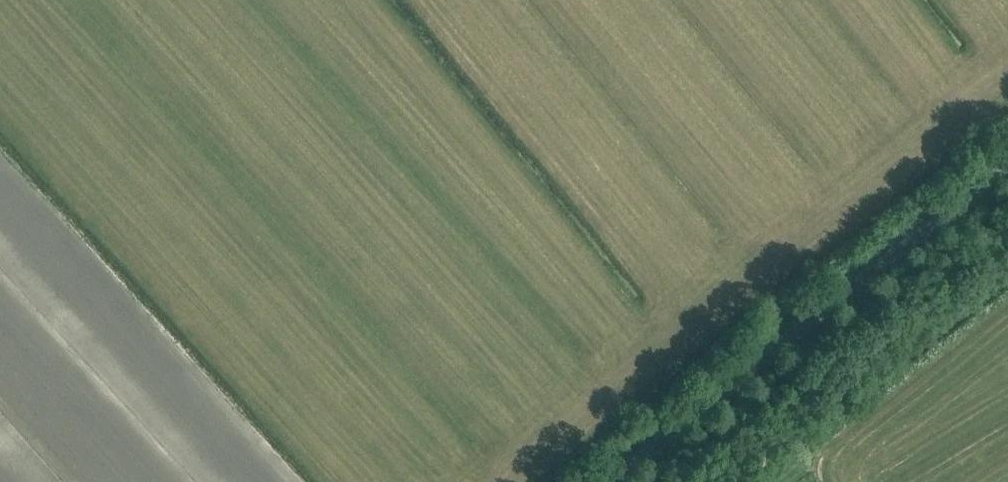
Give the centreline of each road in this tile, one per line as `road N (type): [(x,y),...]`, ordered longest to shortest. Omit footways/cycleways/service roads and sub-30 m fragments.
road 1 (secondary): [(598,481),(1007,161)]

